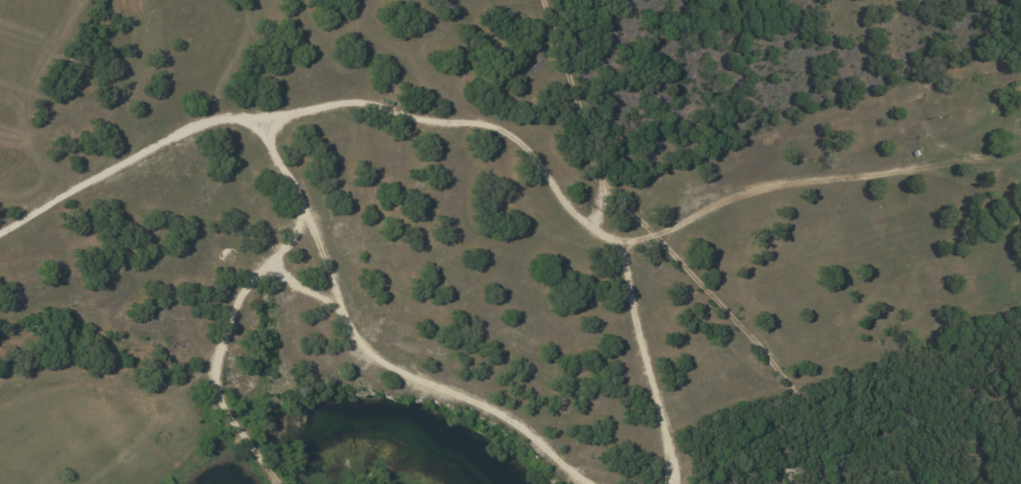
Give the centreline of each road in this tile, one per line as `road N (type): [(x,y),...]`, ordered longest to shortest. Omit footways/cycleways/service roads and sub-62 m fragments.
road 1 (track): [(279,120),(349,105),(394,107),(503,128),(546,163),(622,254),(671,438),(669,483)]
road 2 (track): [(593,483),(499,411),(393,368),(358,341),(314,214),(288,169),(279,120)]
road 3 (track): [(922,165),(754,188),(668,230),(616,244)]
road 4 (track): [(314,214),(248,297),(227,345),(223,396),(277,483)]
road 5 (track): [(0,234),(227,115),(279,120)]

